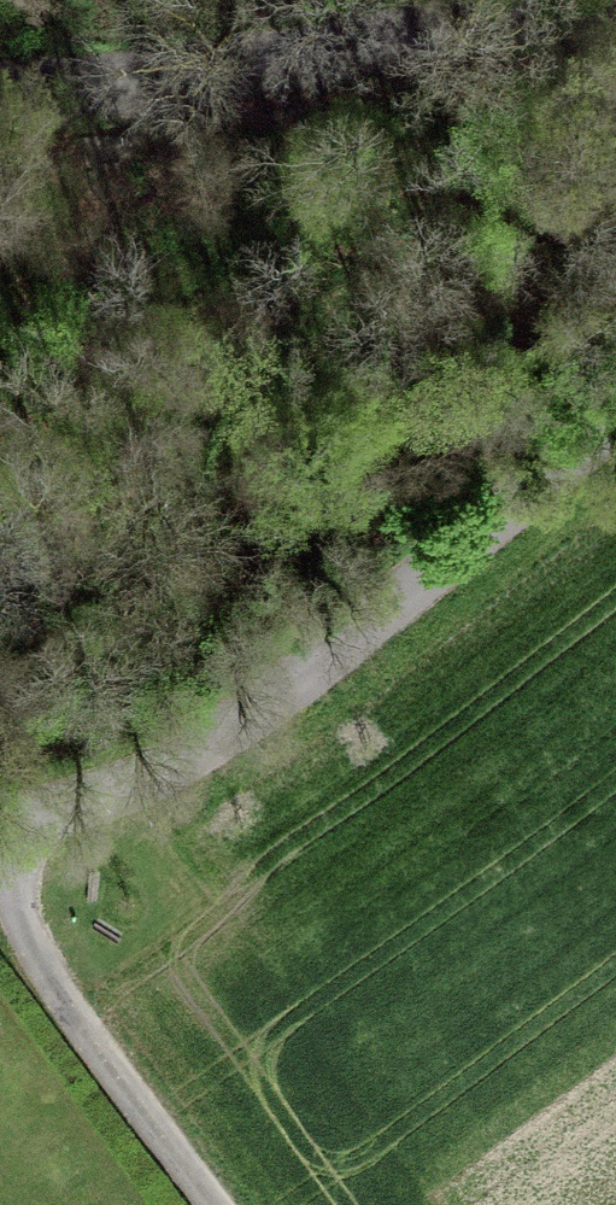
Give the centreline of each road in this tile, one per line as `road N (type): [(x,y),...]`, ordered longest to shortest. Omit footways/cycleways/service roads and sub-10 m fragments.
road 1 (residential): [(615,431),(210,747),(0,827)]
road 2 (residential): [(513,0),(0,99)]
road 3 (unclassified): [(0,867),(47,980),(214,1204)]

